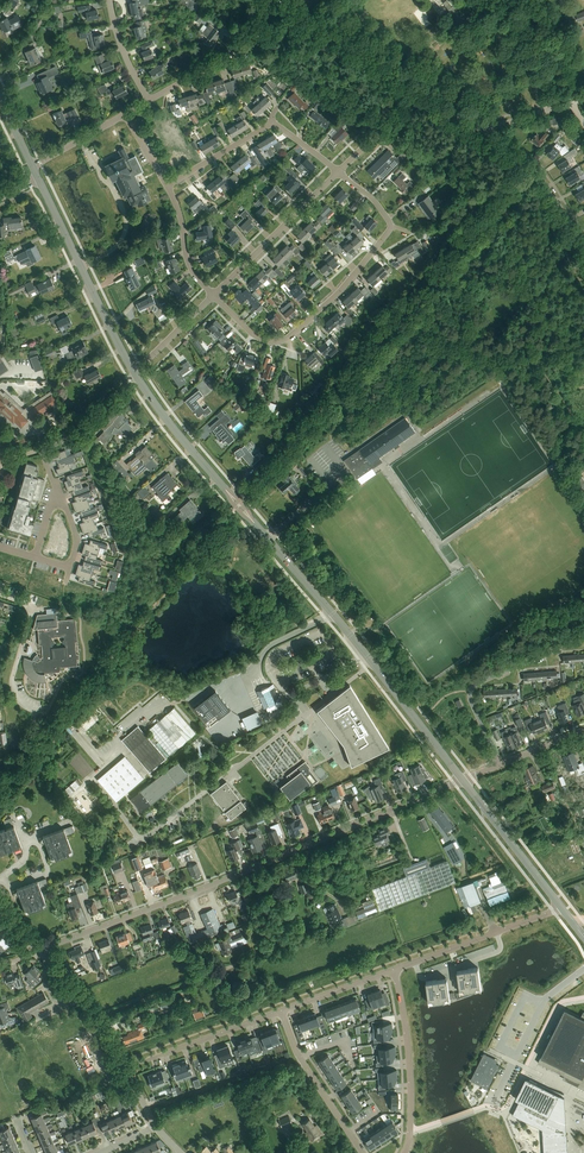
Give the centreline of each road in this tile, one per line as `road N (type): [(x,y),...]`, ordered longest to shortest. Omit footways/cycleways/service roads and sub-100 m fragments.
road 1 (residential): [(40,952),(463,780)]
road 2 (residential): [(339,172),(390,225),(325,305),(287,338),(270,342),(214,295)]
road 3 (secondary): [(333,614),(135,374)]
road 4 (secondary): [(135,374),(40,180)]
road 5 (secondary): [(463,780),(333,614)]
road 6 (residential): [(501,764),(470,699),(475,685),(583,637)]
road 7 (residential): [(167,185),(270,124),(339,172)]
road 8 (residential): [(395,969),(411,1082),(404,1152)]
road 9 (residential): [(395,969),(562,908)]
road 10 (residential): [(214,295),(339,172)]
road 11 (residential): [(282,1010),(299,1057),(363,1152)]
road 12 (unclassified): [(413,91),(276,0)]
road 13 (residential): [(148,101),(244,47),(269,0)]
road 14 (secondary): [(562,908),(463,780)]
road 15 (residential): [(583,970),(544,1000),(496,1095)]
road 16 (residential): [(545,111),(528,62),(475,0)]
road 17 (track): [(97,1018),(219,972)]
road 18 (unclassified): [(39,450),(74,435),(135,374)]
road 19 (residential): [(214,295),(189,265),(167,185)]
road 20 (residential): [(282,1010),(395,969)]
road 21 (residential): [(170,1052),(282,1010)]

